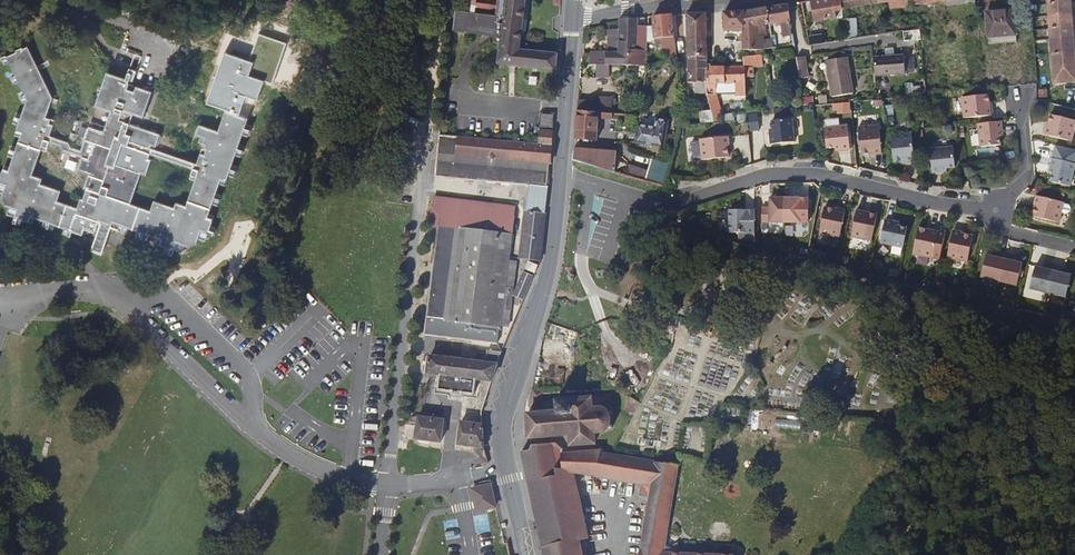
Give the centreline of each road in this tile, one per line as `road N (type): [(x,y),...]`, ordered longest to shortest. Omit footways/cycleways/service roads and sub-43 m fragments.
road 1 (residential): [(992,211),(822,174),(767,176),(658,204),(560,175)]
road 2 (unclassified): [(560,175),(551,266),(502,426),(526,554)]
road 3 (unclassified): [(574,18),(560,175)]
road 4 (residential): [(574,18),(701,0)]
road 5 (residential): [(1018,103),(1027,171),(992,211)]

